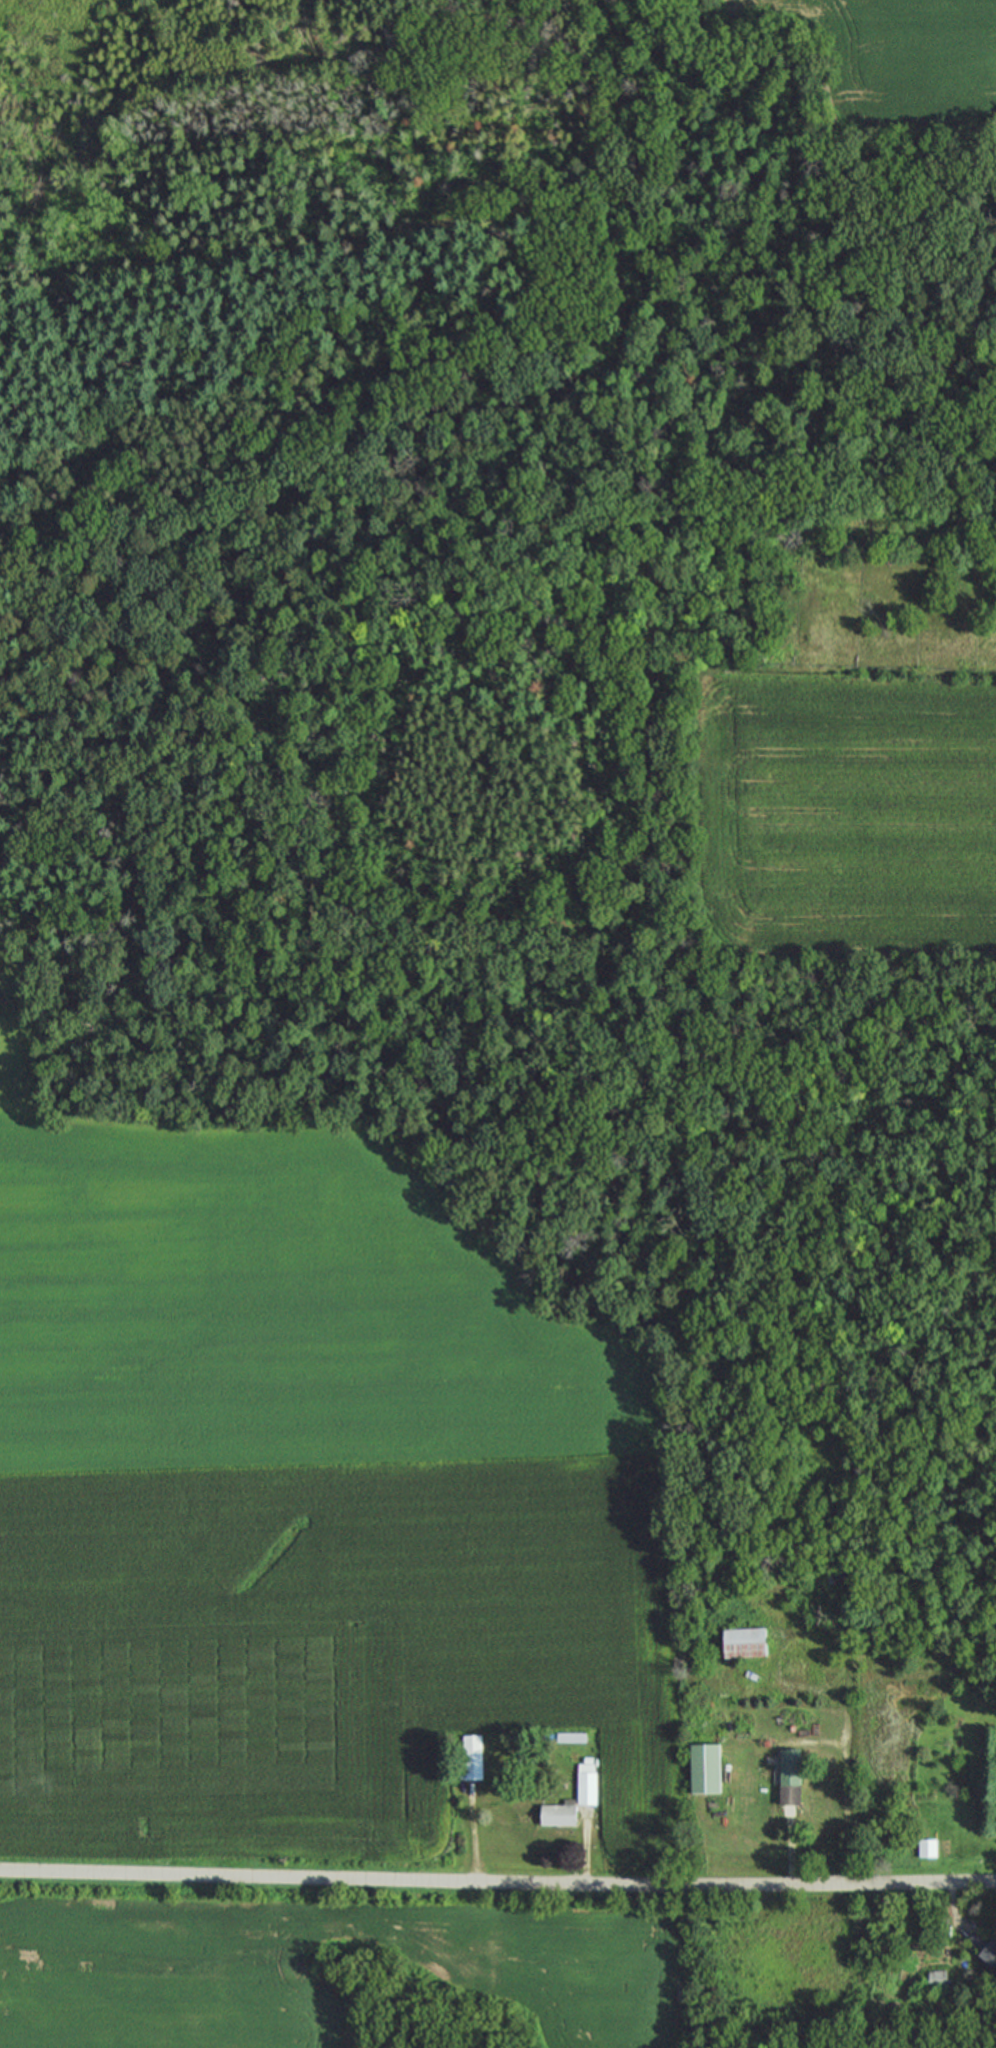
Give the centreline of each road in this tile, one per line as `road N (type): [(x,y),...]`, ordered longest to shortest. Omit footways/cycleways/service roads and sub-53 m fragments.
road 1 (residential): [(995,1882),(0,1875)]

